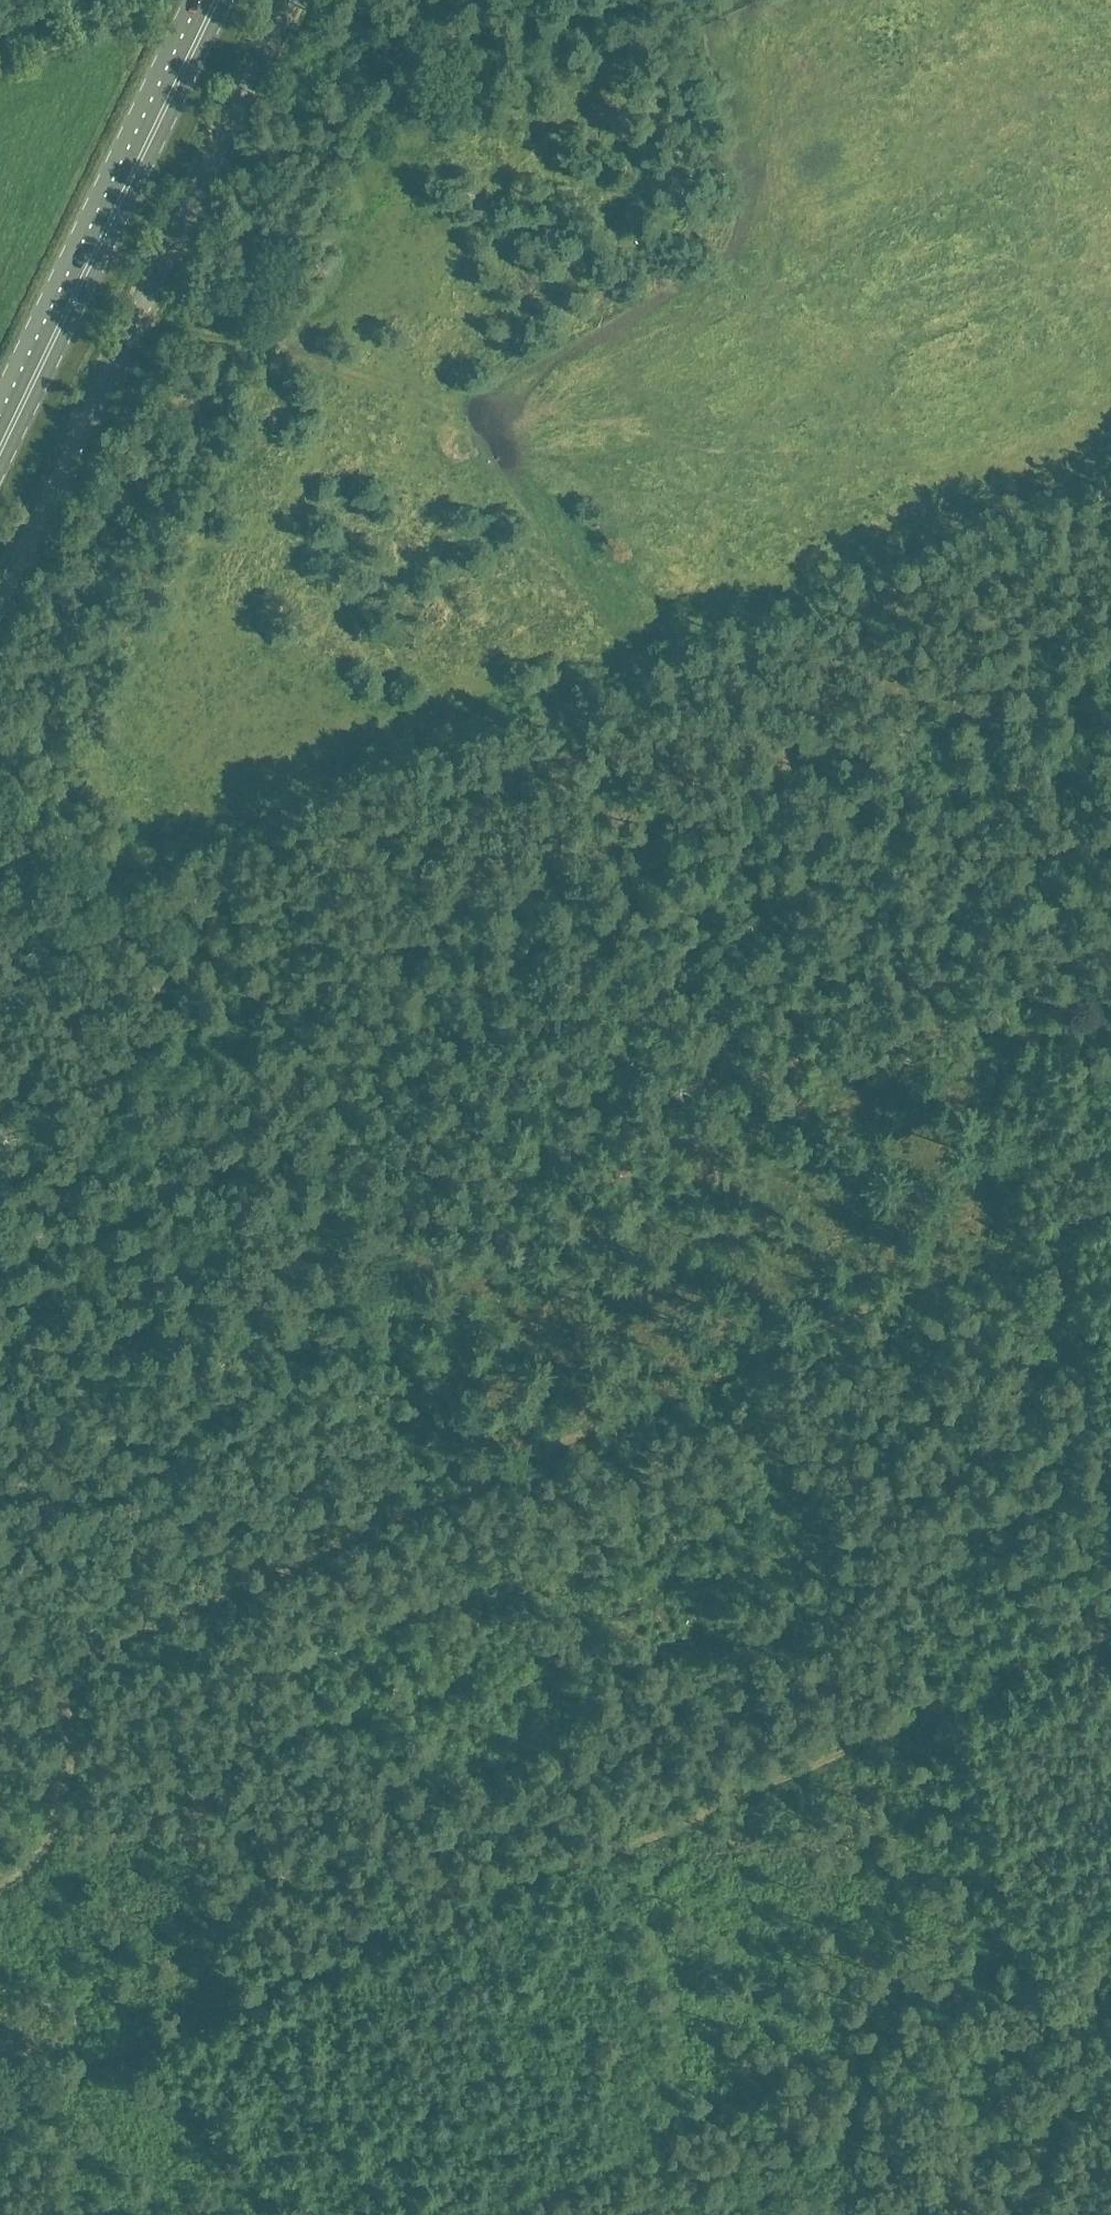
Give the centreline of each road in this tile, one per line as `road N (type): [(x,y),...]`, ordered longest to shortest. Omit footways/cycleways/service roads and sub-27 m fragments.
road 1 (track): [(1110,1687),(488,1984),(0,2158)]
road 2 (track): [(0,1715),(1110,1258)]
road 3 (unclassified): [(0,597),(288,0)]
road 4 (primary): [(0,438),(213,0)]
road 5 (track): [(0,1932),(44,1898),(52,1873),(52,1848),(12,1726)]

